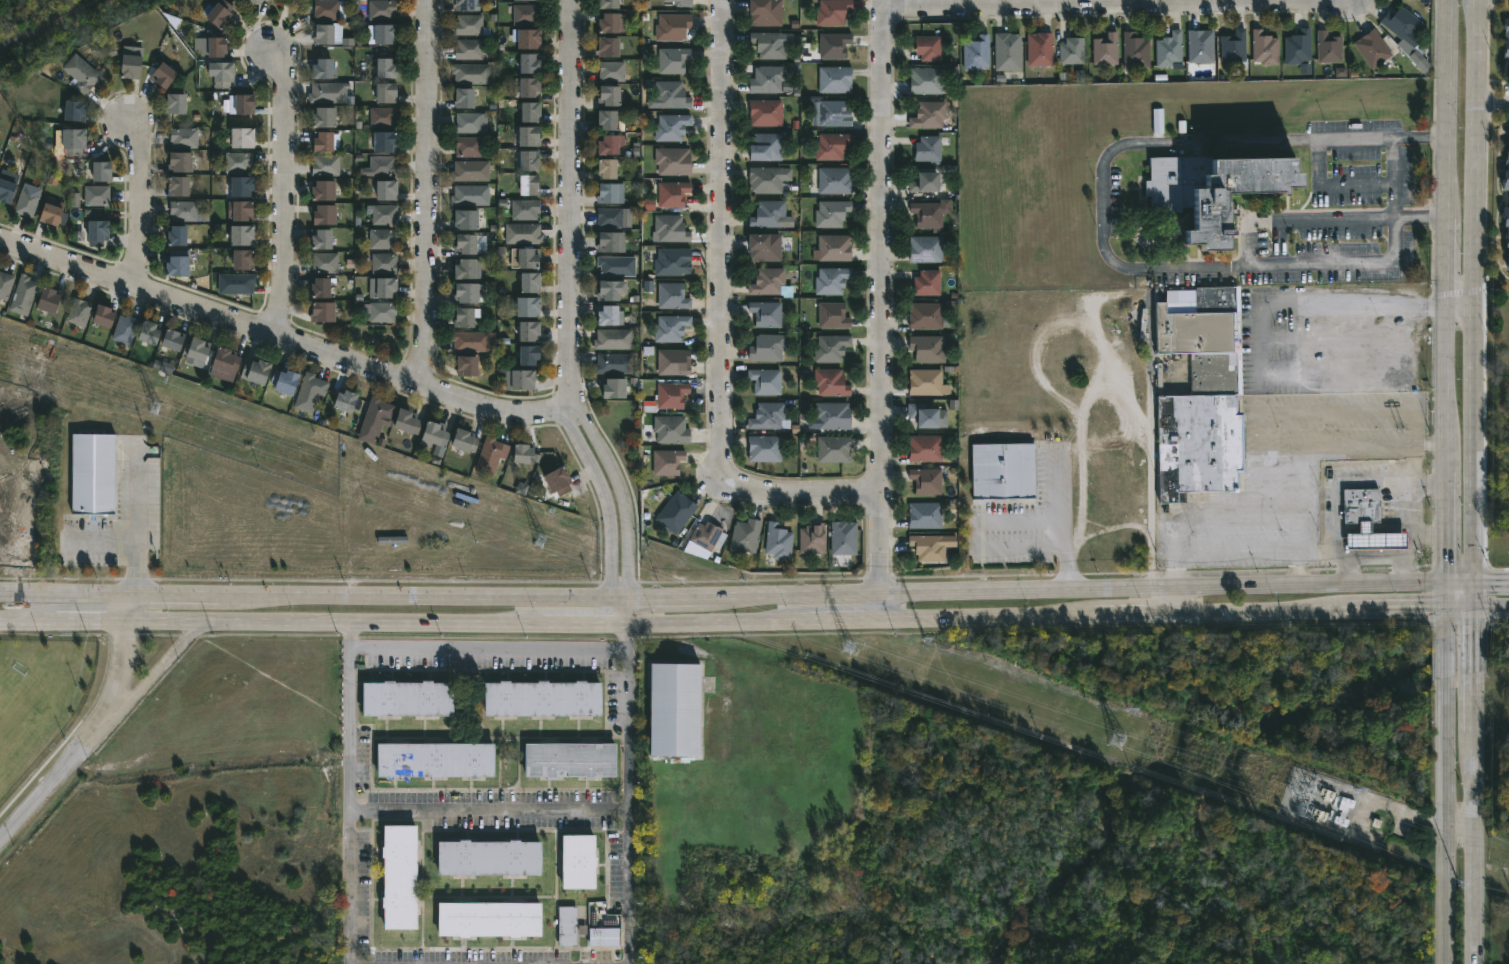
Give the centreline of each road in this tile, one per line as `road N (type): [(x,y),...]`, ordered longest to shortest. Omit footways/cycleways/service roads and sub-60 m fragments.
road 1 (primary): [(194,625),(855,625),(1476,609)]
road 2 (primary): [(1446,583),(625,597),(204,595)]
road 3 (residential): [(723,0),(719,464),(726,481),(748,488),(881,487)]
road 4 (secondary): [(1476,609),(1477,0)]
road 5 (residential): [(567,398),(545,409),(507,408),(0,237)]
road 6 (residential): [(881,592),(882,0)]
road 7 (secondary): [(1447,0),(1446,583)]
road 8 (residential): [(882,12),(1304,0)]
road 9 (residential): [(569,0),(567,398)]
road 10 (secondary): [(1446,583),(1448,963)]
road 11 (residential): [(423,0),(425,331),(409,376)]
road 12 (secondary): [(1476,963),(1476,609)]
road 13 (residential): [(271,327),(285,283),(283,60)]
road 14 (residential): [(621,625),(628,512),(583,411),(567,398)]
road 15 (residential): [(567,398),(567,419),(605,502),(609,583),(621,625)]
road 16 (primary): [(204,595),(0,594)]
road 17 (primary): [(0,623),(194,625)]
road 18 (residential): [(134,280),(143,192),(135,120)]
road 19 (residential): [(98,726),(0,847)]
road 20 (residential): [(98,726),(145,686),(194,625)]
road 21 (residential): [(124,595),(116,686),(98,726)]

